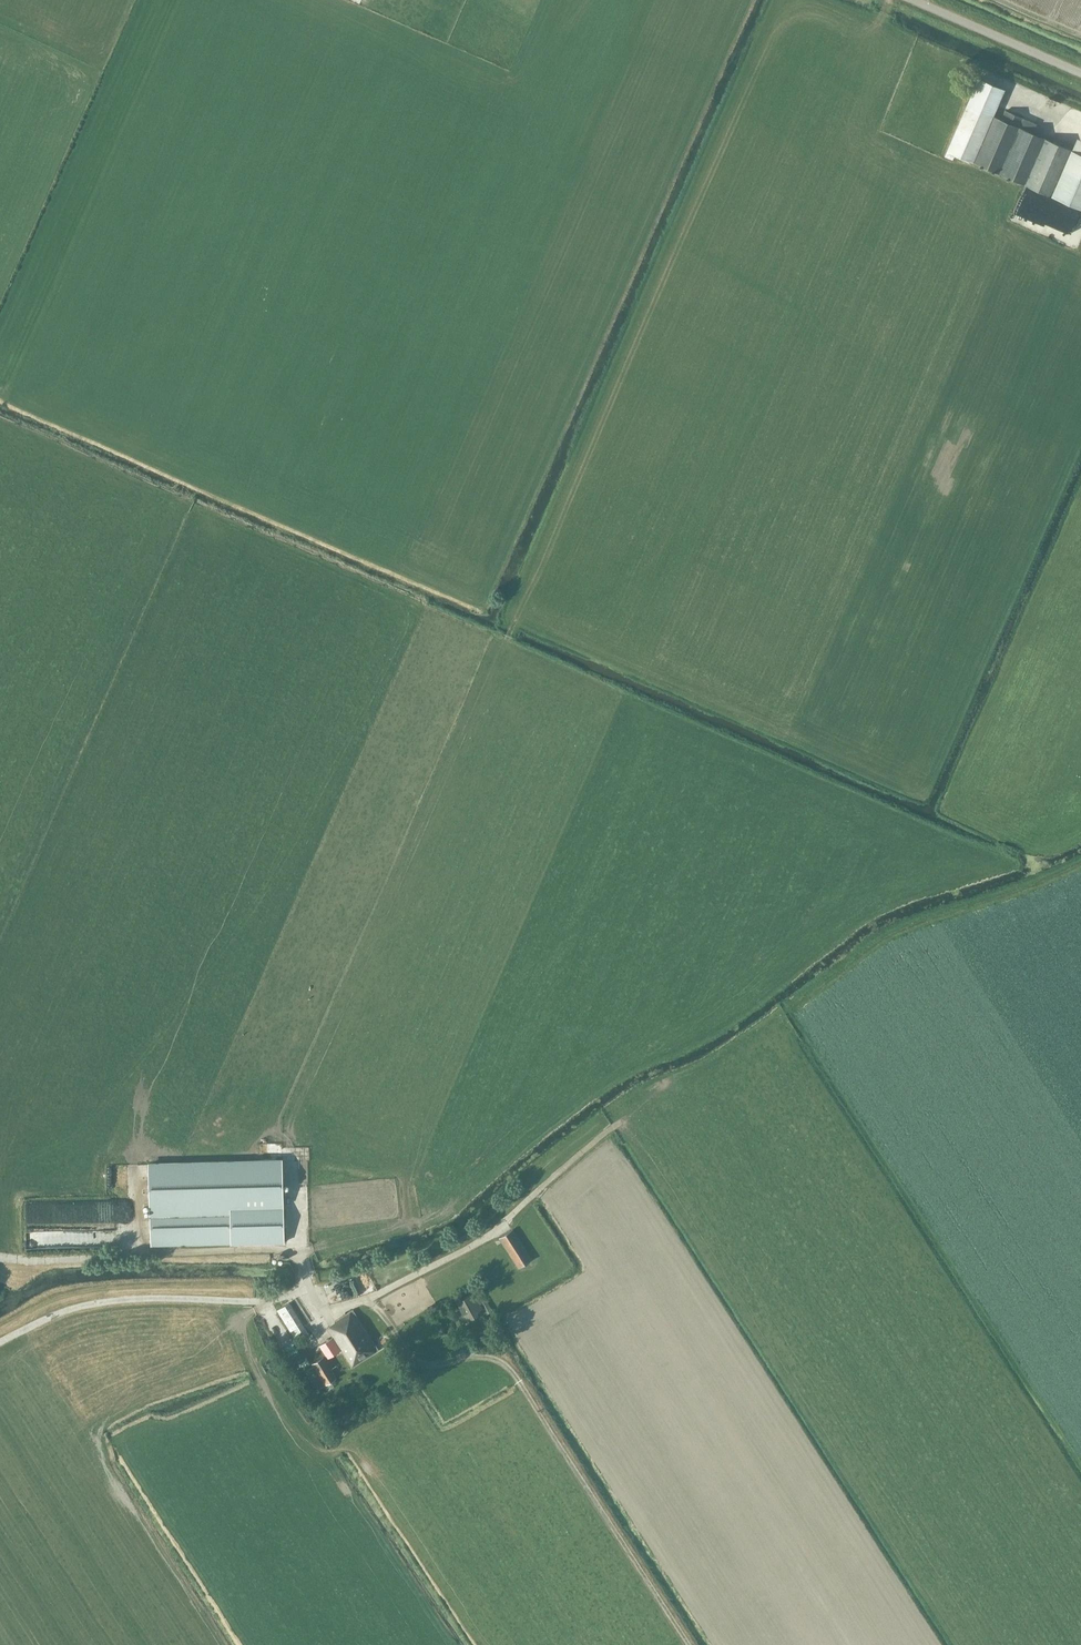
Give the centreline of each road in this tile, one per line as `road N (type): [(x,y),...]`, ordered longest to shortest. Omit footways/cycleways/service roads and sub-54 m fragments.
road 1 (track): [(370,1300),(419,1361),(504,1364),(689,1644)]
road 2 (track): [(302,1253),(0,1258)]
road 3 (unclassified): [(1080,73),(914,0)]
road 4 (track): [(305,1290),(299,1163)]

